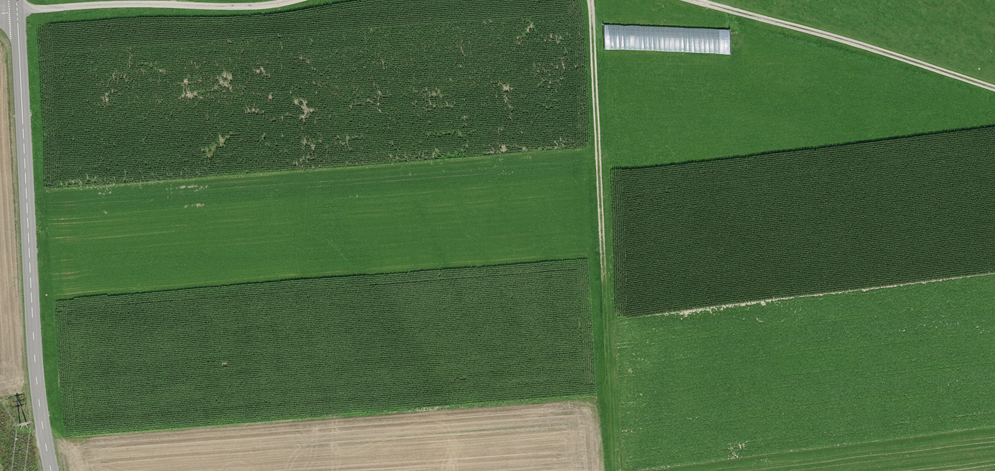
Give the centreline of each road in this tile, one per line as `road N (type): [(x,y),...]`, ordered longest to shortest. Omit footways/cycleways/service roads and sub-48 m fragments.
road 1 (tertiary): [(17,12),(35,361),(51,470)]
road 2 (track): [(994,91),(689,0)]
road 3 (track): [(591,0),(604,278)]
road 4 (track): [(292,0),(17,12)]

